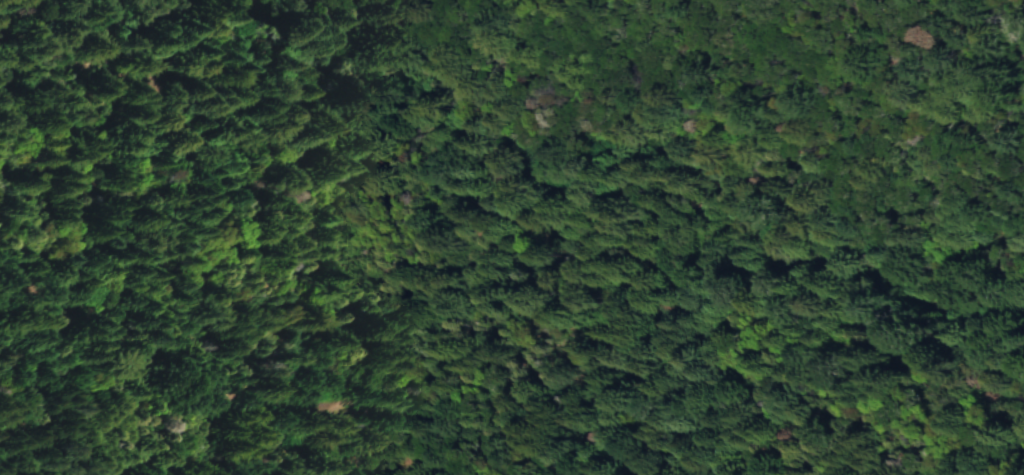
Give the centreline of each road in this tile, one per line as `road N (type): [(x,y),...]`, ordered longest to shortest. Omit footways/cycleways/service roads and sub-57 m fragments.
road 1 (track): [(539,474),(478,431),(233,390),(0,270)]

